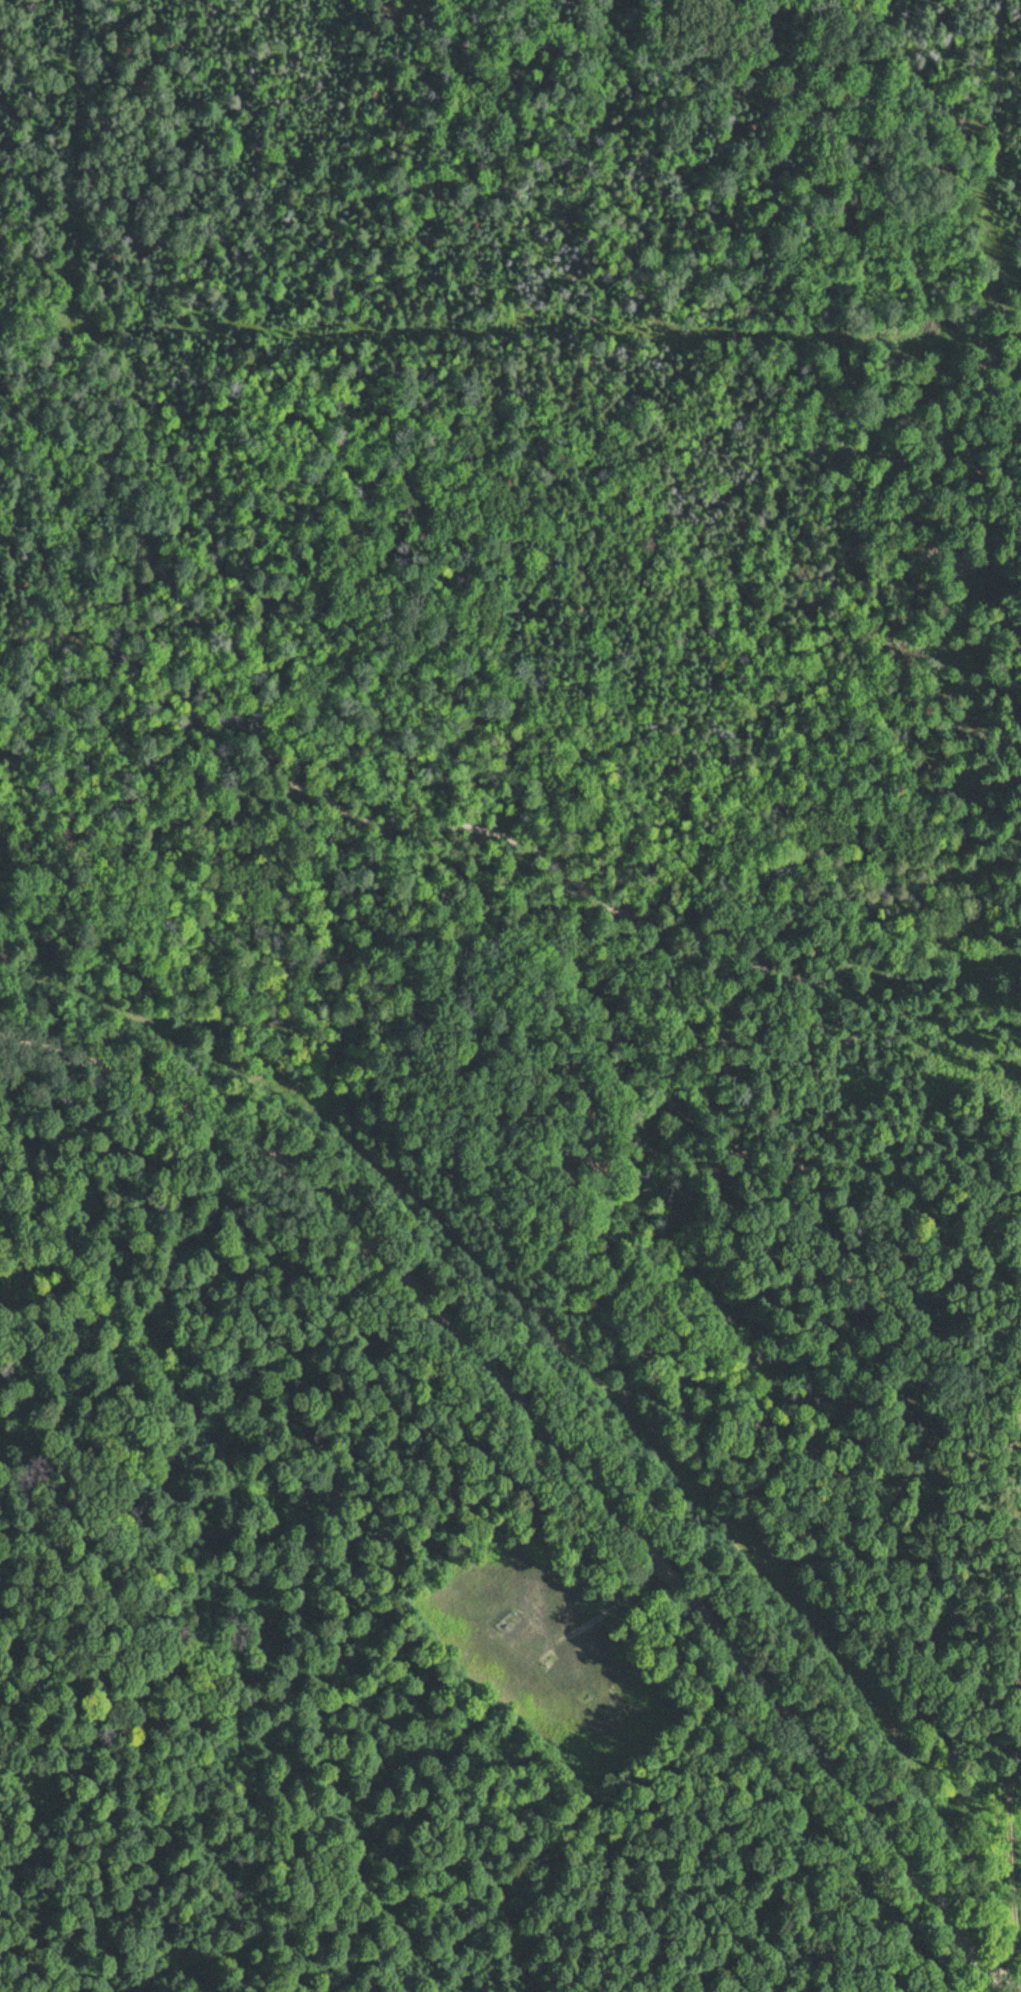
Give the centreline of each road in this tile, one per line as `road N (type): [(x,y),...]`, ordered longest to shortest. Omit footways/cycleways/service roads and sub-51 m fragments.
road 1 (residential): [(0,1036),(217,1117),(318,1190),(417,1286),(653,1550),(815,1744),(960,1944),(1020,1991)]

